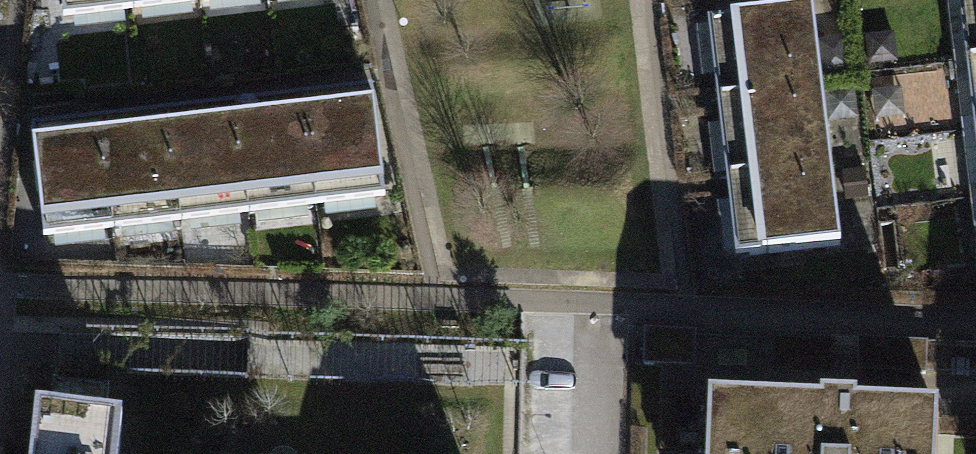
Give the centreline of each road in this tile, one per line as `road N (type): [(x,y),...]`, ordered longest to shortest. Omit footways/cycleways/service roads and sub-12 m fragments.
road 1 (residential): [(598,307),(594,453)]

